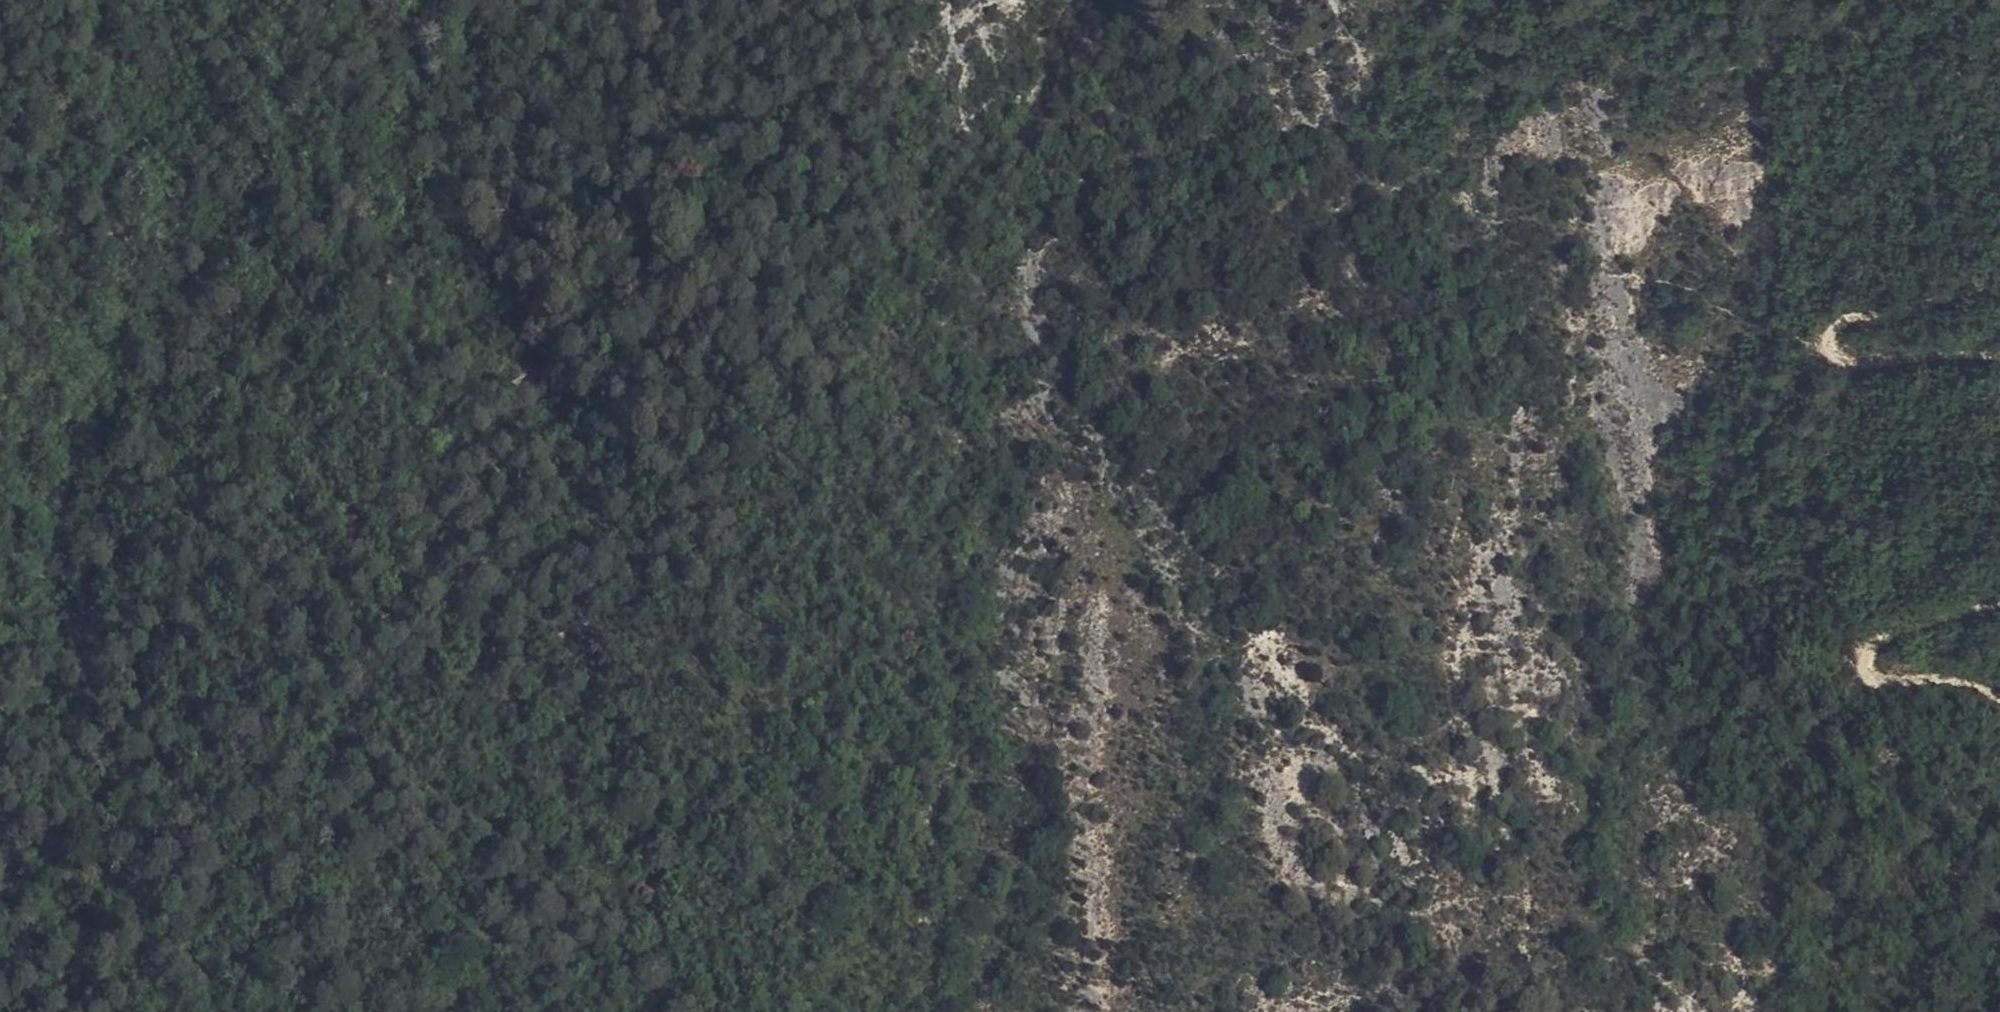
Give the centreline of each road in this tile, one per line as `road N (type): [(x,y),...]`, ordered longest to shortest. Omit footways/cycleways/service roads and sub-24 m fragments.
road 1 (track): [(1999,261),(1876,303),(1839,342),(1884,358),(1999,364)]
road 2 (track): [(1999,599),(1888,616),(1871,641),(1883,669),(1999,706)]

